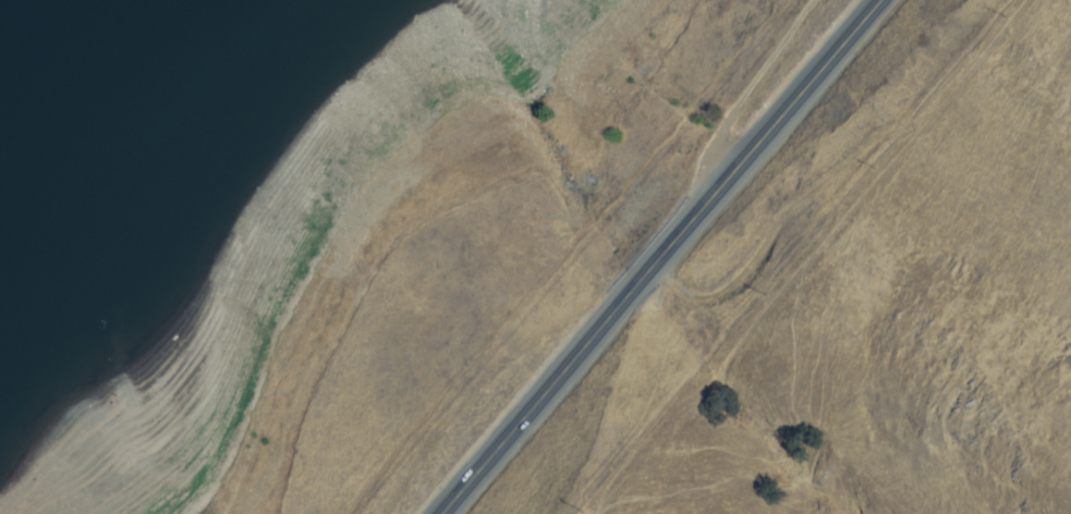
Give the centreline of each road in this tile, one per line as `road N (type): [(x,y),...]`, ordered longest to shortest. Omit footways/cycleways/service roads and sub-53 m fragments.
road 1 (secondary): [(440,513),(882,0)]

